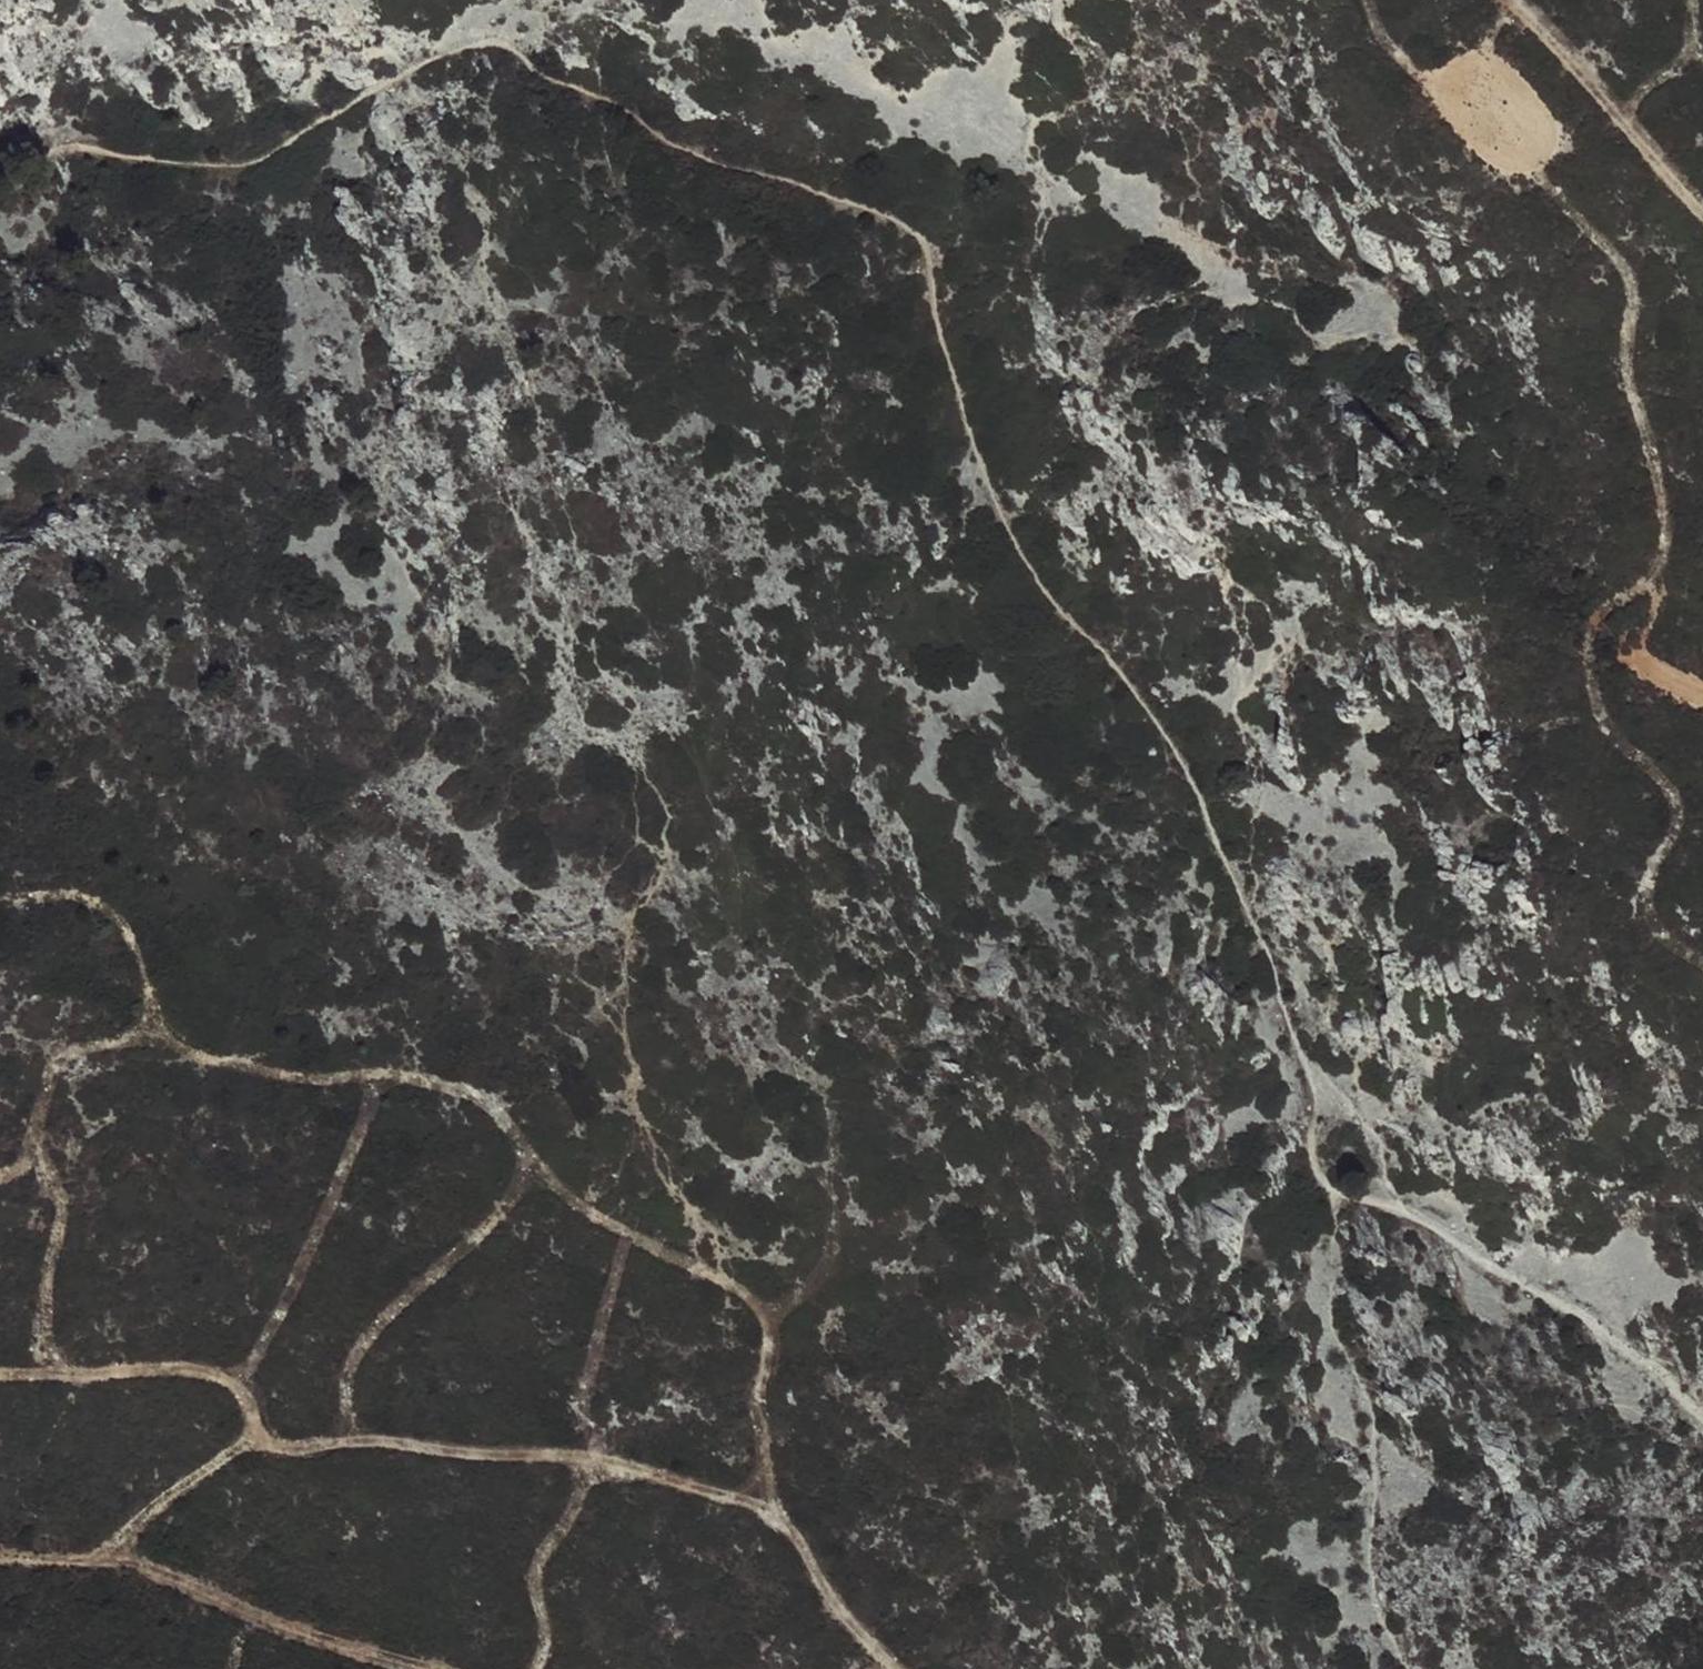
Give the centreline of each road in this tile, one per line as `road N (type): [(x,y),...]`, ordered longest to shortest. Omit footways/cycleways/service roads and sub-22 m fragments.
road 1 (track): [(437,1668),(157,1571),(0,1550)]
road 2 (track): [(1702,196),(1584,56),(1521,0)]

